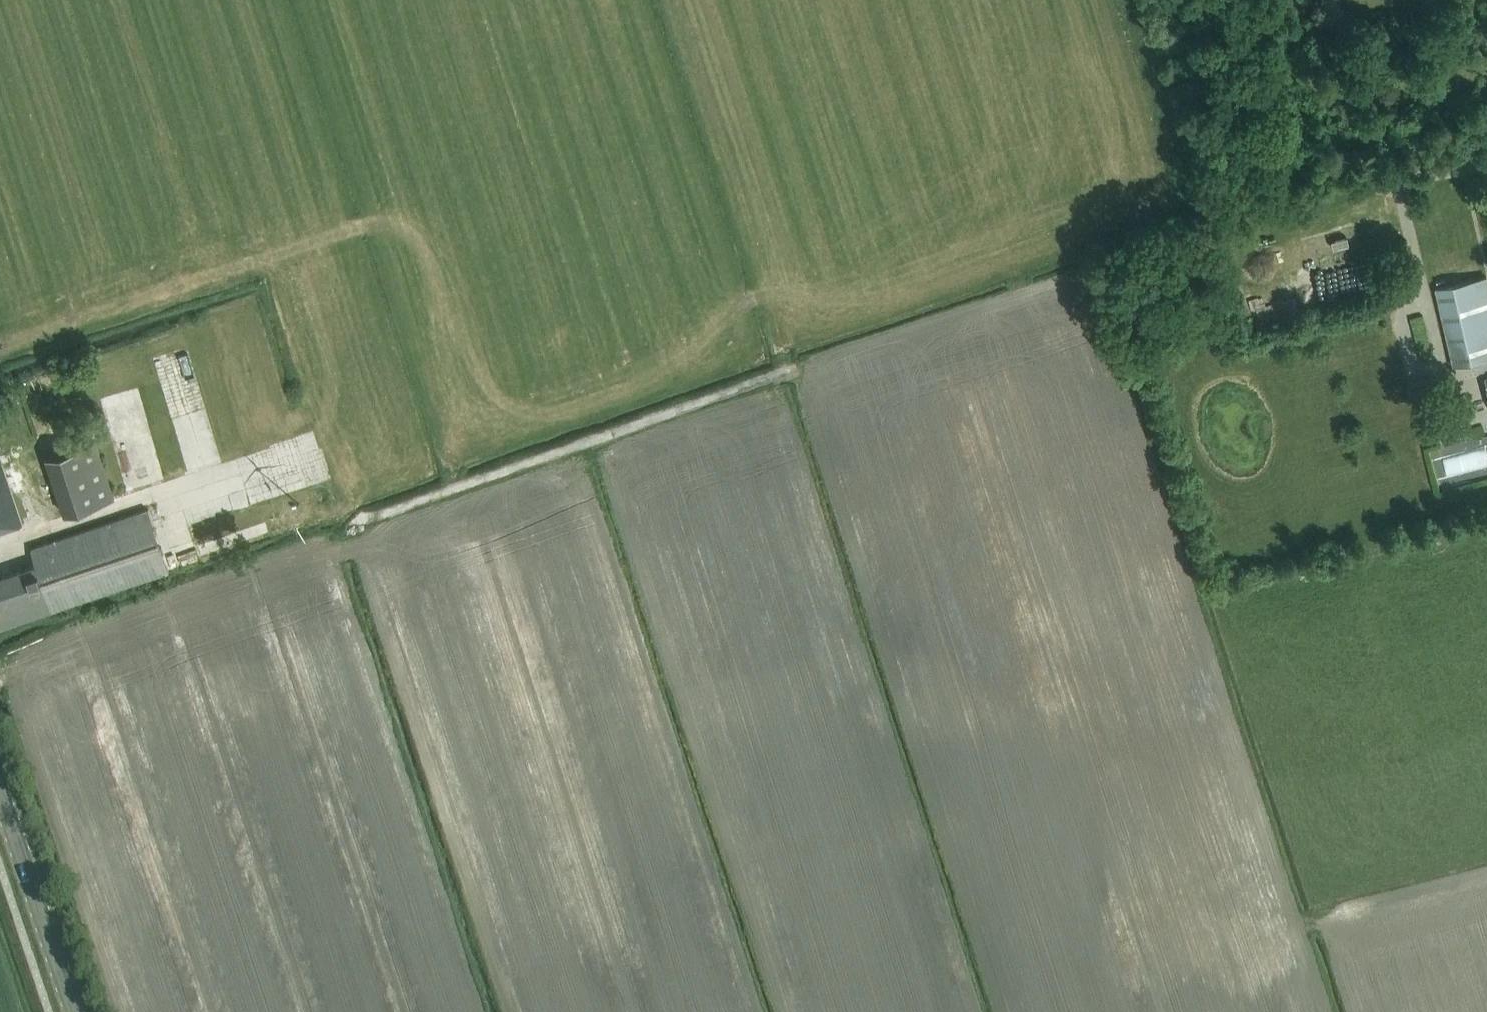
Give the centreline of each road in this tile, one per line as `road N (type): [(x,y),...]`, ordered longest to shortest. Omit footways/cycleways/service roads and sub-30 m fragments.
road 1 (track): [(1443,376),(1400,204),(1403,185),(1486,167)]
road 2 (tertiary): [(74,1011),(0,793)]

